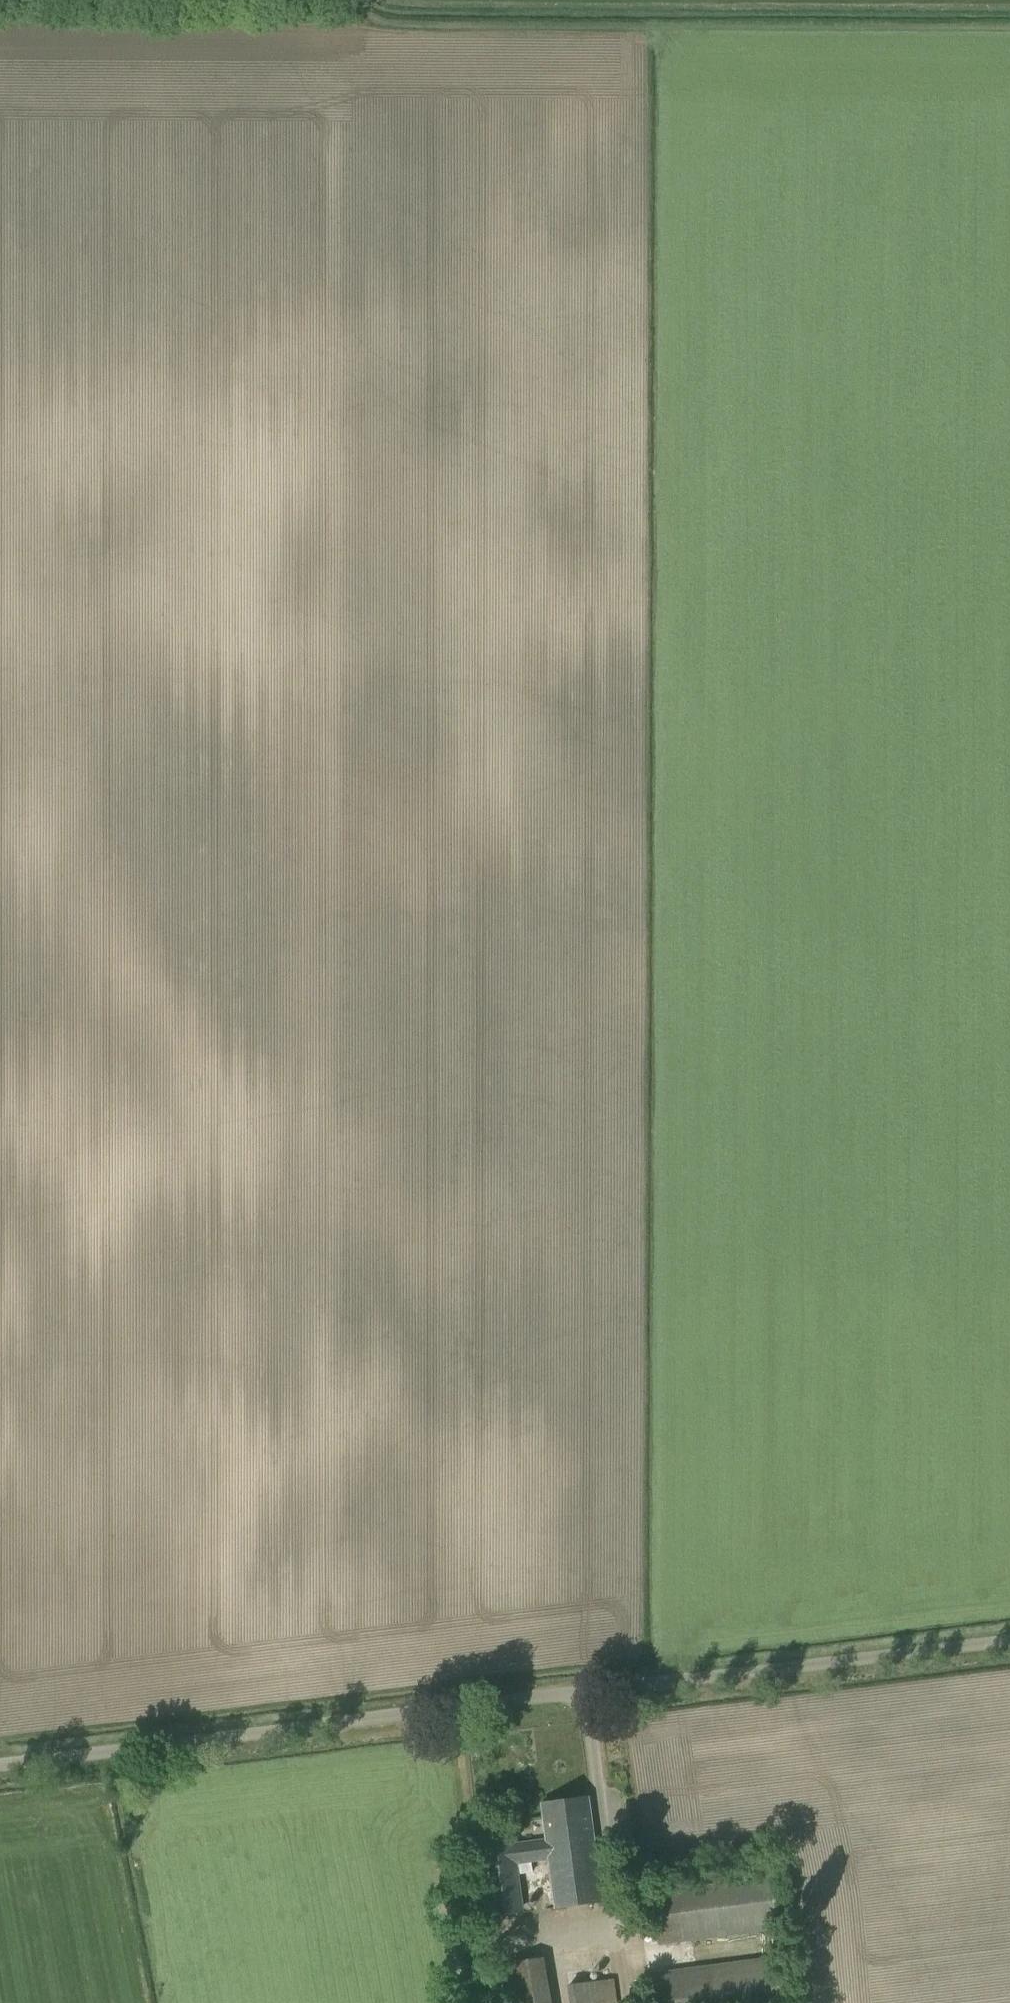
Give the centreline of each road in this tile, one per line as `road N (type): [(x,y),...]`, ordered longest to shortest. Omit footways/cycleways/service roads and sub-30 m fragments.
road 1 (unclassified): [(0,1767),(1009,1643)]

